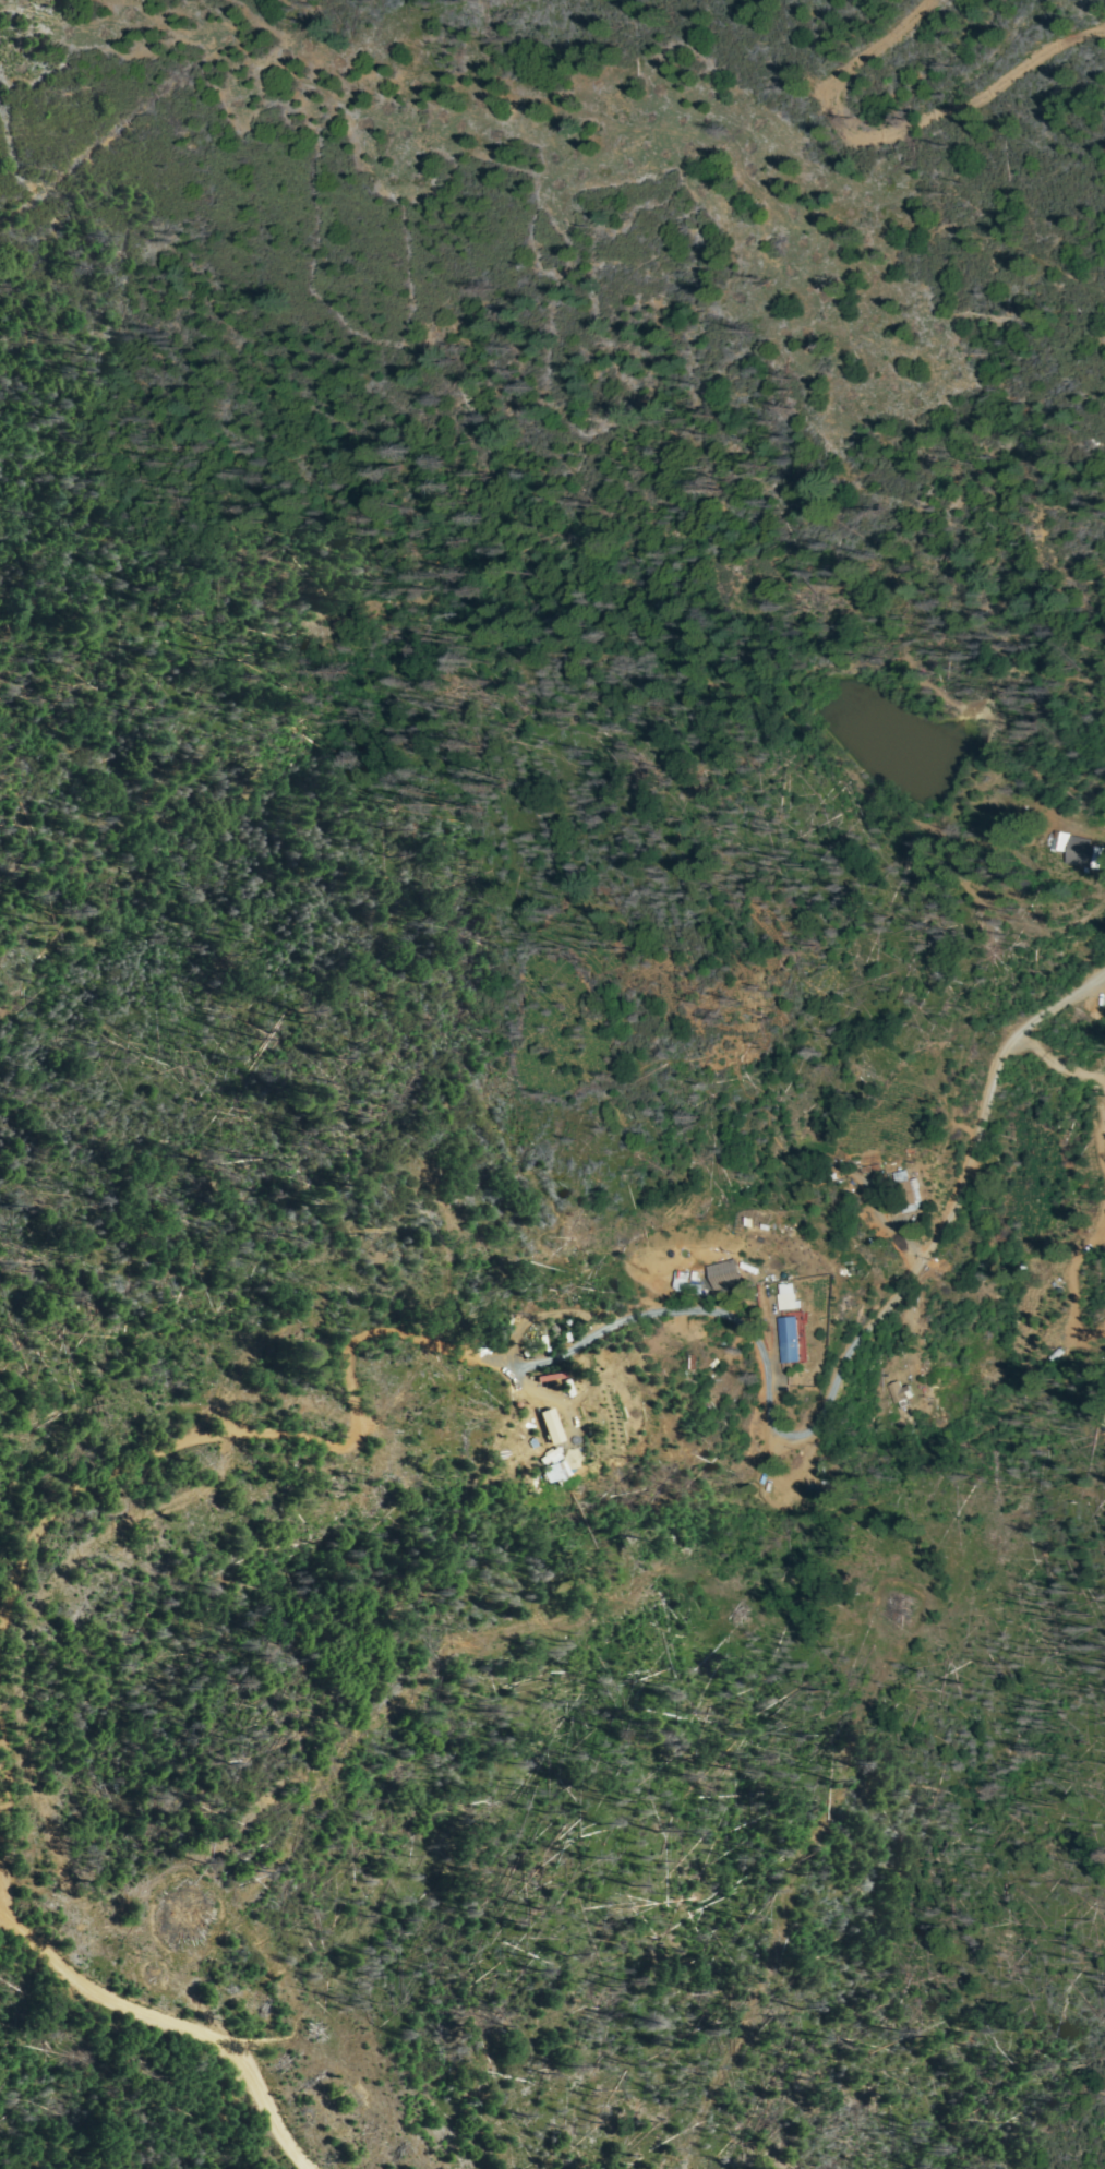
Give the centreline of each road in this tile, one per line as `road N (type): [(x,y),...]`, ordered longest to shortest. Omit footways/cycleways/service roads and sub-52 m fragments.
road 1 (residential): [(1104,982),(973,1084),(946,1167),(924,1380),(906,1415),(768,1448),(760,1427),(761,1334),(735,1319),(661,1316),(615,1323),(351,1446),(211,1434),(107,1478),(28,1479),(0,1490)]
road 2 (residential): [(308,2168),(272,2120),(244,2056),(113,2006),(0,1916)]

